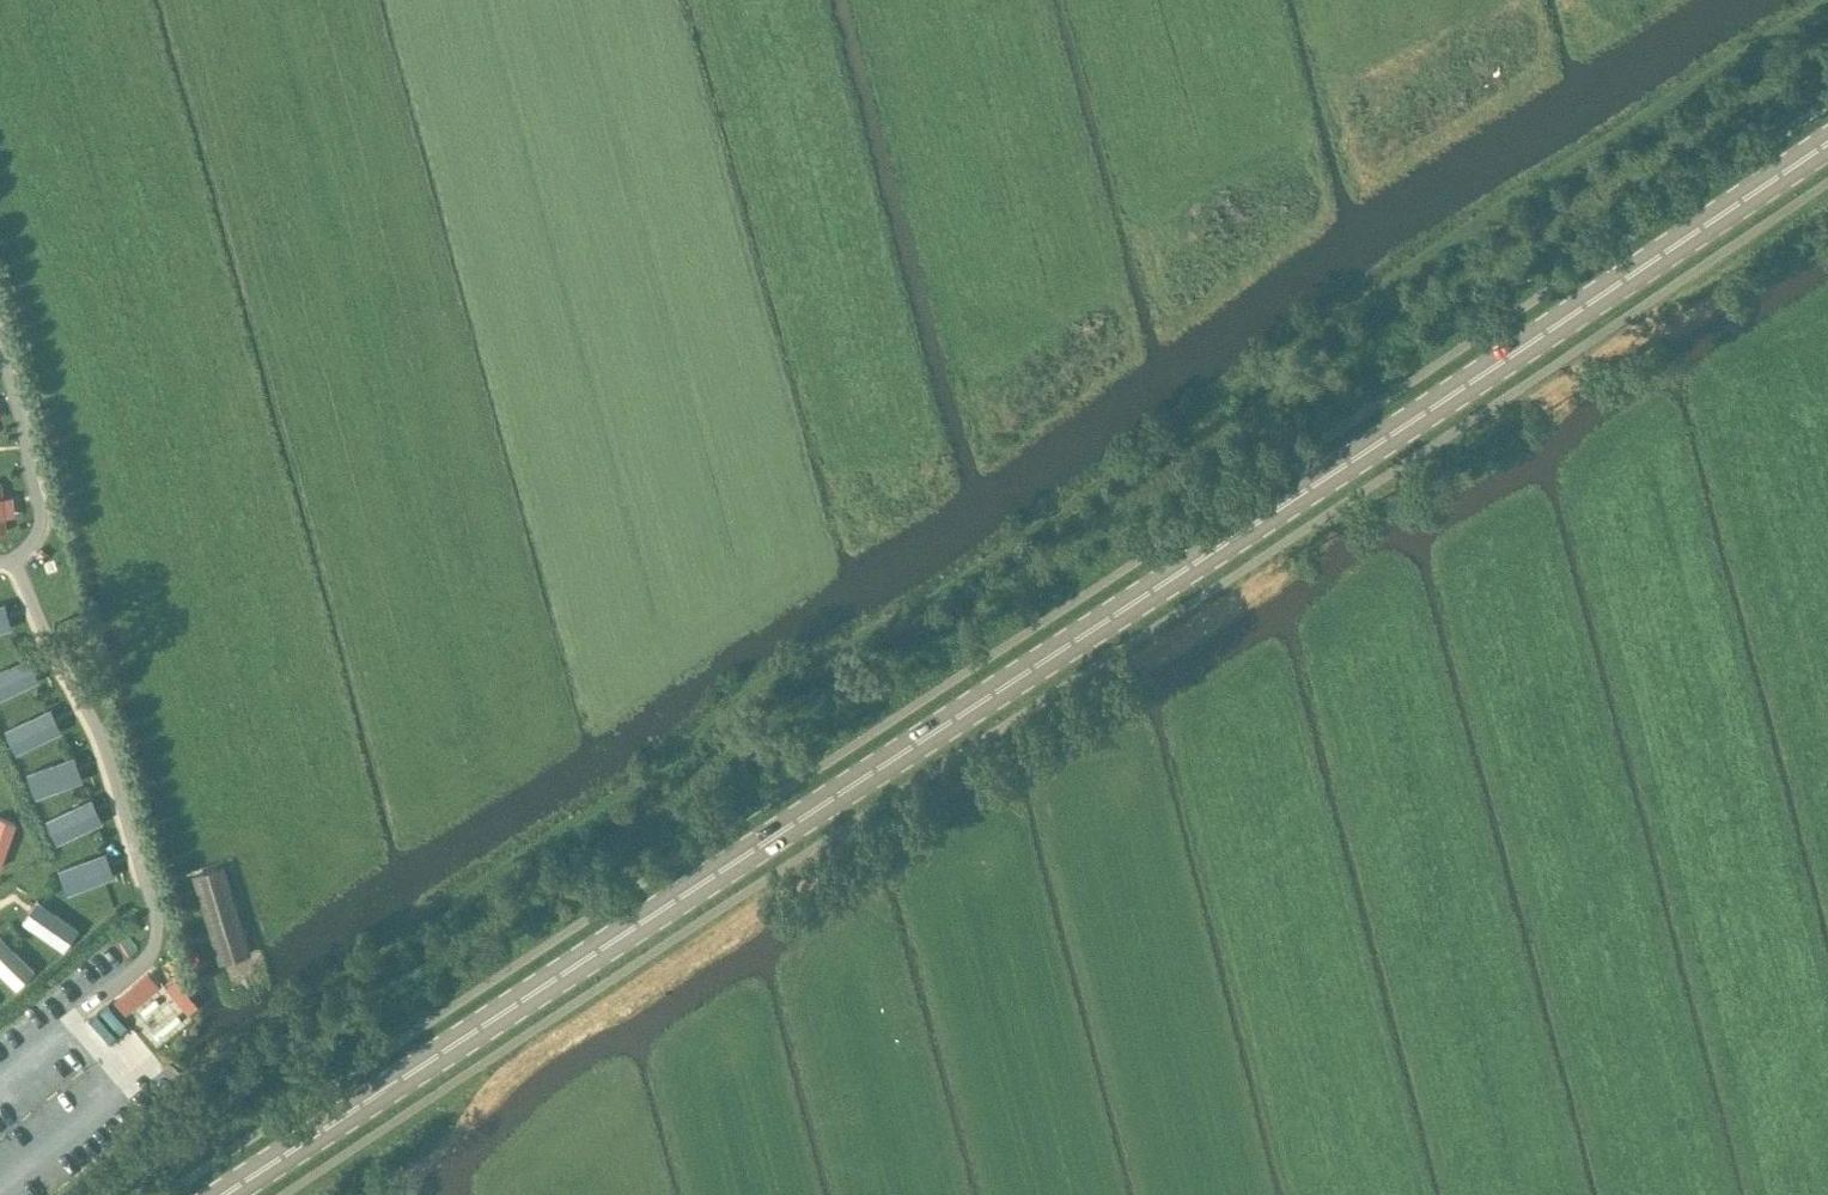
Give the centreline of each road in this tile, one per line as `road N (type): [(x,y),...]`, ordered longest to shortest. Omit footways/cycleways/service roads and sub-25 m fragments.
road 1 (track): [(110,1091),(196,1077),(673,752),(733,696),(907,607),(1188,412),(1820,0)]
road 2 (primary): [(224,1194),(1827,144)]

